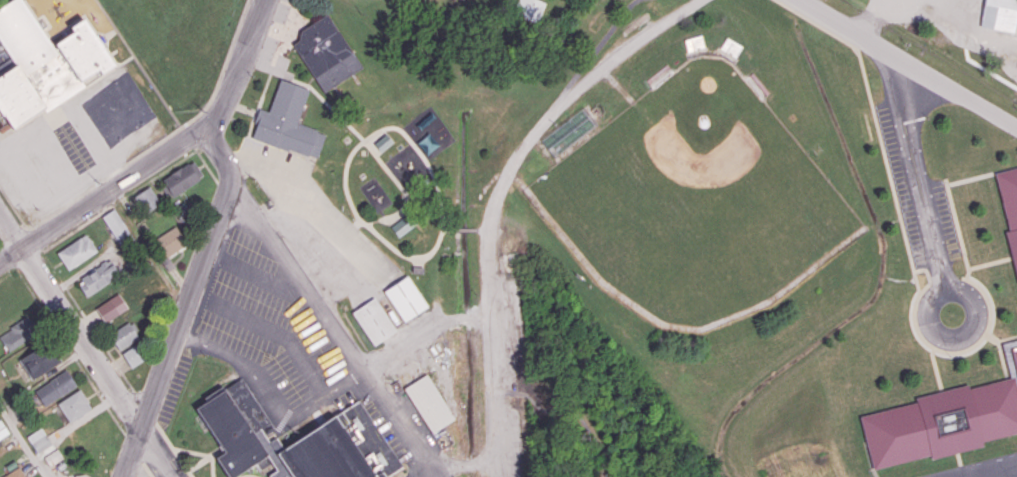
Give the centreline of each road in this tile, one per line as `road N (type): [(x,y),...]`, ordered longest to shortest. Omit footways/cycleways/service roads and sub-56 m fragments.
road 1 (residential): [(265,0),(217,118),(0,264)]
road 2 (residential): [(205,129),(226,156),(231,179),(123,476)]
road 3 (residential): [(0,214),(140,430)]

